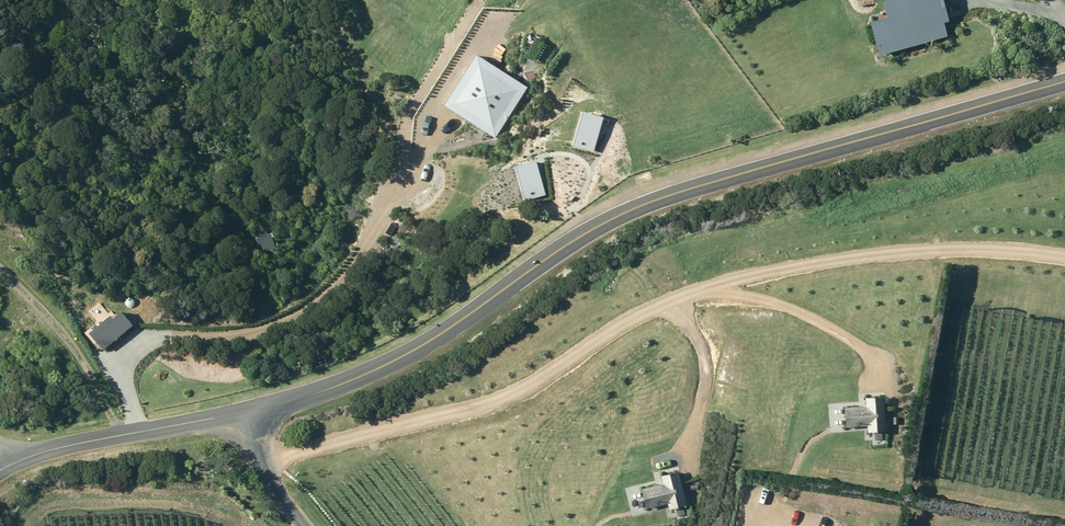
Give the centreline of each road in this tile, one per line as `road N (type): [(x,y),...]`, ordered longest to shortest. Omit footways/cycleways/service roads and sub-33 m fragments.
road 1 (tertiary): [(247,412),(381,369),(632,209),(1064,82)]
road 2 (tertiary): [(247,412),(54,448),(0,469)]

